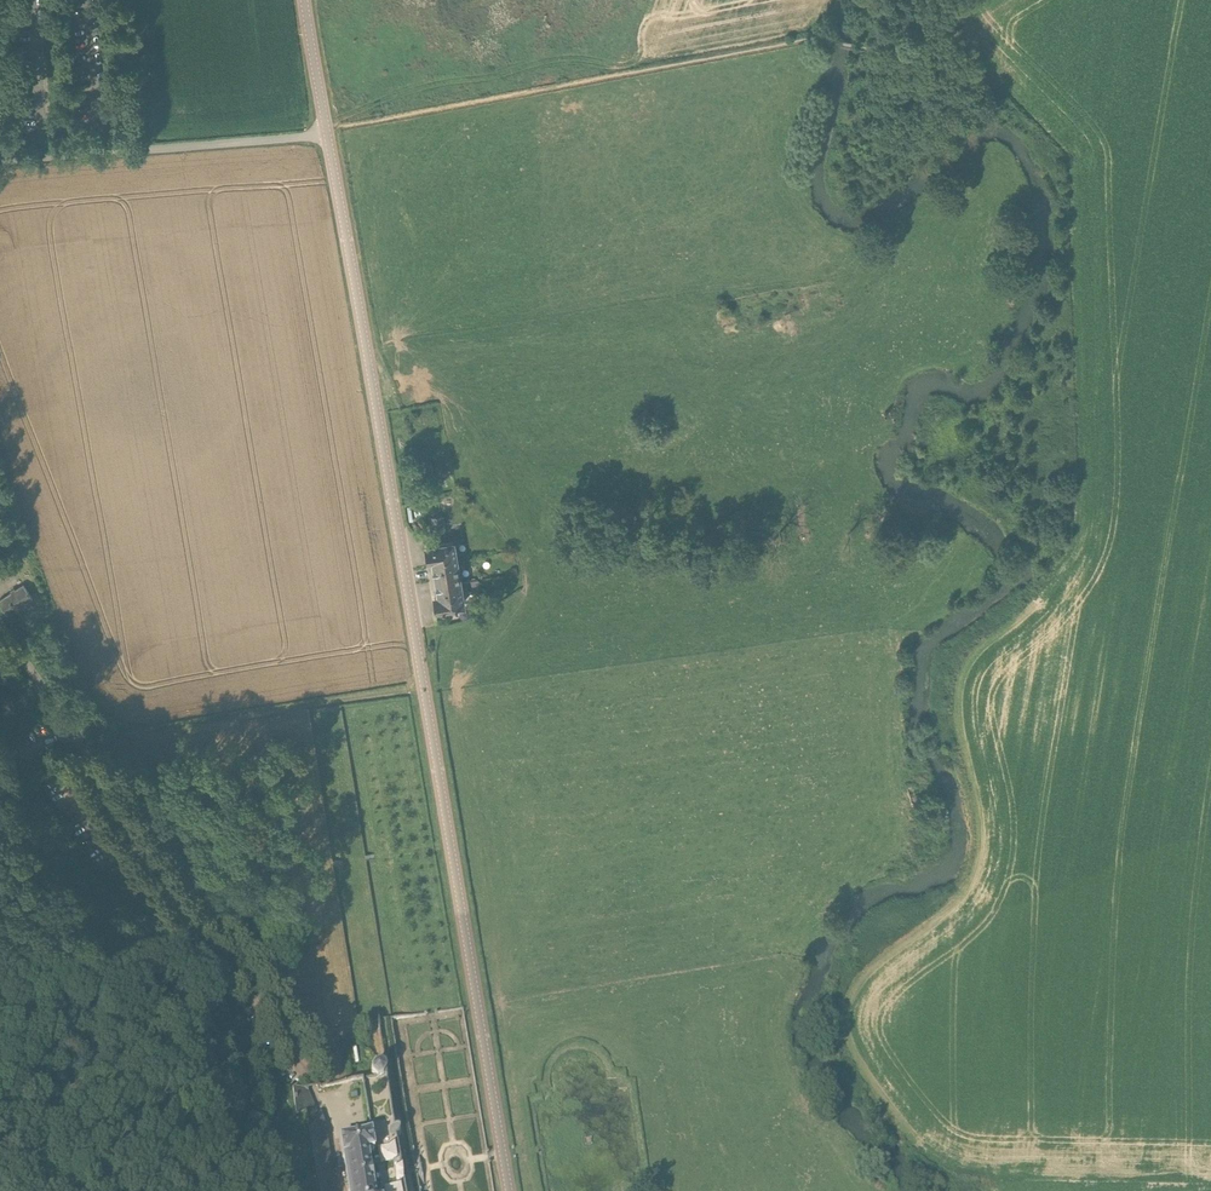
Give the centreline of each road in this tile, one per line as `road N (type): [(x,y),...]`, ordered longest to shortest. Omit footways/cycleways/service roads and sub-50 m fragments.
road 1 (secondary): [(509,1190),(326,133)]
road 2 (track): [(244,987),(254,975),(259,917),(176,786),(173,725),(422,678)]
road 3 (unclassified): [(282,1044),(0,627)]
road 4 (unclassified): [(0,163),(326,133)]
road 5 (secondary): [(326,133),(304,0)]

